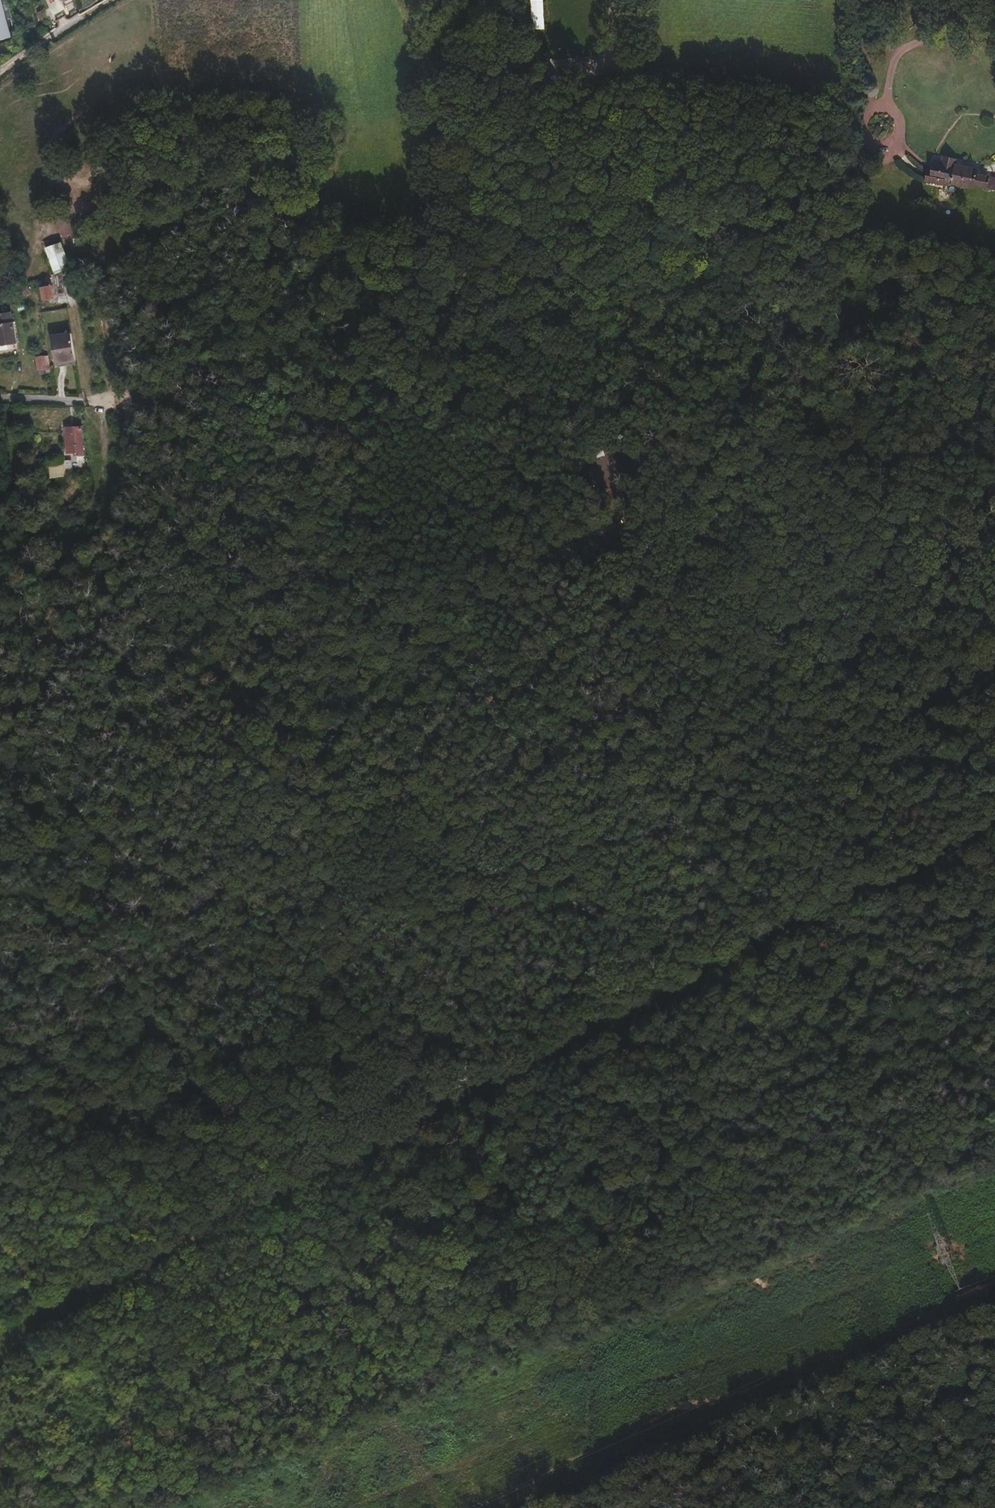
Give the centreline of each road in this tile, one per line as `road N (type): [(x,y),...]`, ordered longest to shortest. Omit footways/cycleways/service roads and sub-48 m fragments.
road 1 (track): [(0,74),(114,0)]

